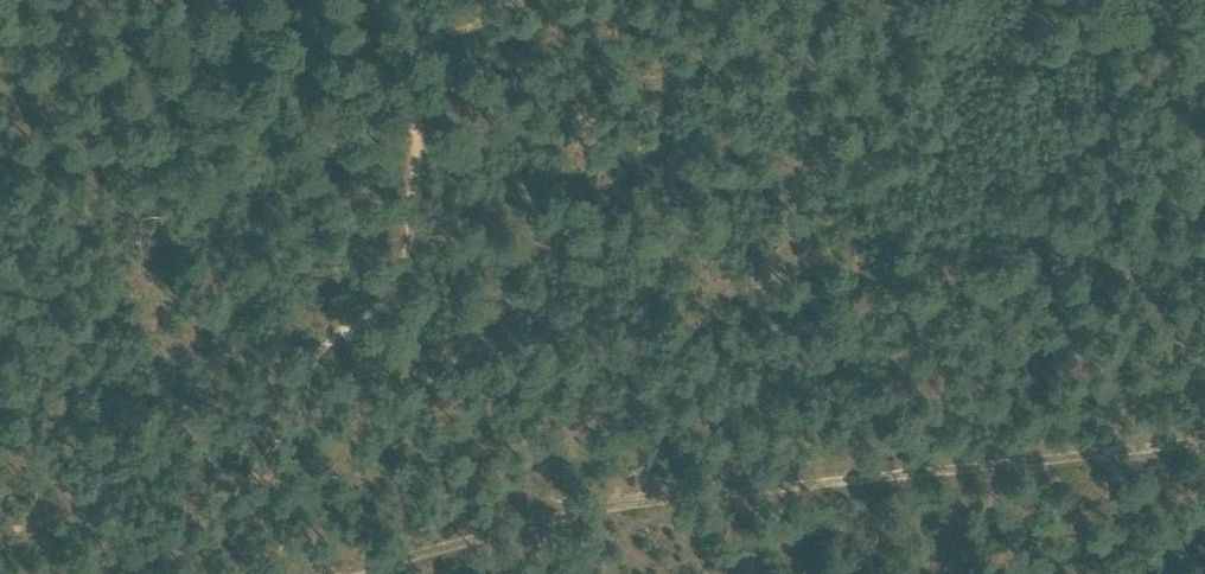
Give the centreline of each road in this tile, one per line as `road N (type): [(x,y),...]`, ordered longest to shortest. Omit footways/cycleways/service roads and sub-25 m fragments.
road 1 (track): [(466,541),(621,505),(1204,441)]

